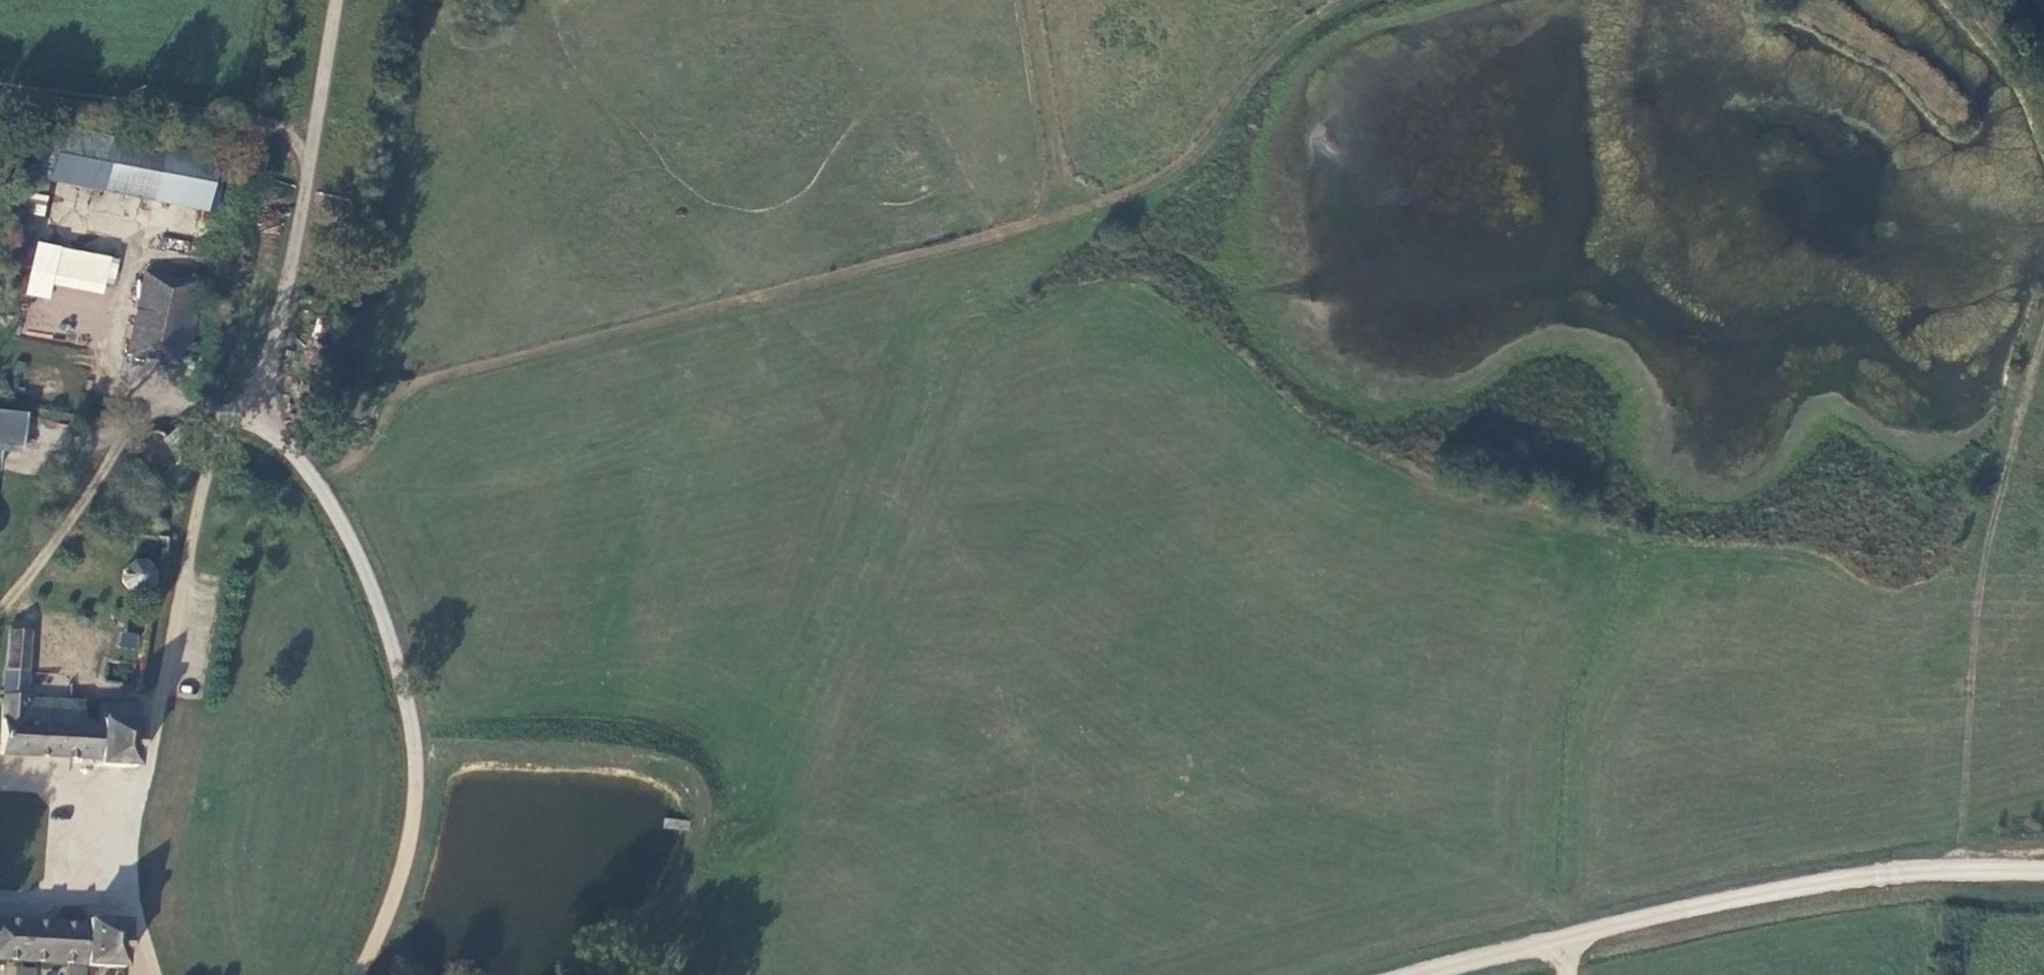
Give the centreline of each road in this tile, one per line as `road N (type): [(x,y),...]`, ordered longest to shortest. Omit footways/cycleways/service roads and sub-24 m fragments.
road 1 (track): [(341,0),(265,429),(330,505),(363,571),(407,717),(415,799),(402,872),(356,974)]
road 2 (unclassified): [(2043,872),(1921,870),(1788,887),(1425,974)]

